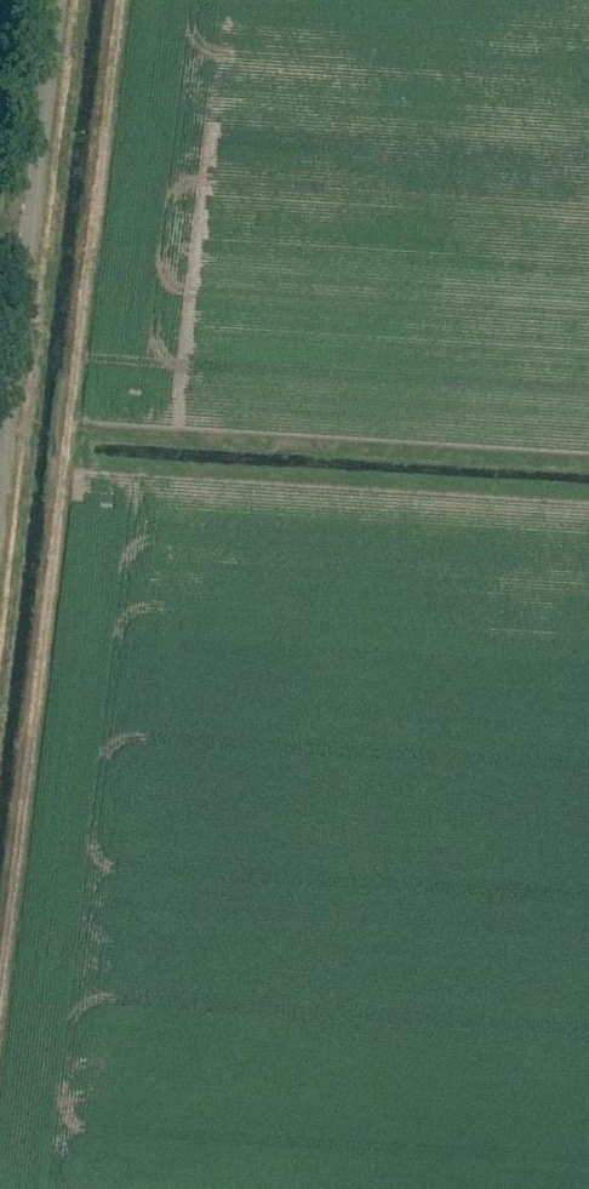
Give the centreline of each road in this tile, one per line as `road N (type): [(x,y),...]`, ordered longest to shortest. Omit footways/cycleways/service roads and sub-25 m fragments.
road 1 (unclassified): [(0,481),(56,0)]

